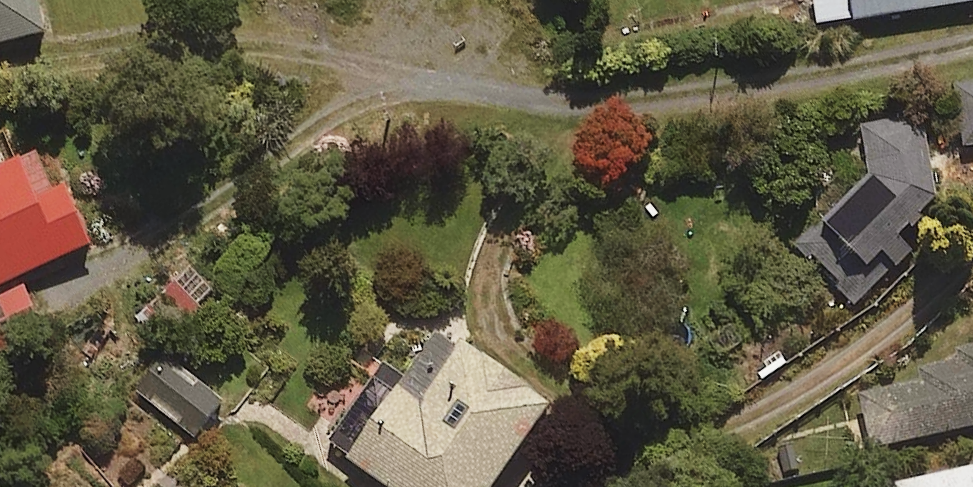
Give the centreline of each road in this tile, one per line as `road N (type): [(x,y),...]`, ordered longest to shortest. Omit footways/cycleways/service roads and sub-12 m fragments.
road 1 (track): [(972,41),(750,91),(588,103),(384,79),(222,44)]
road 2 (track): [(972,251),(928,301),(844,363),(749,423),(653,464)]
road 3 (track): [(384,79),(198,203)]

